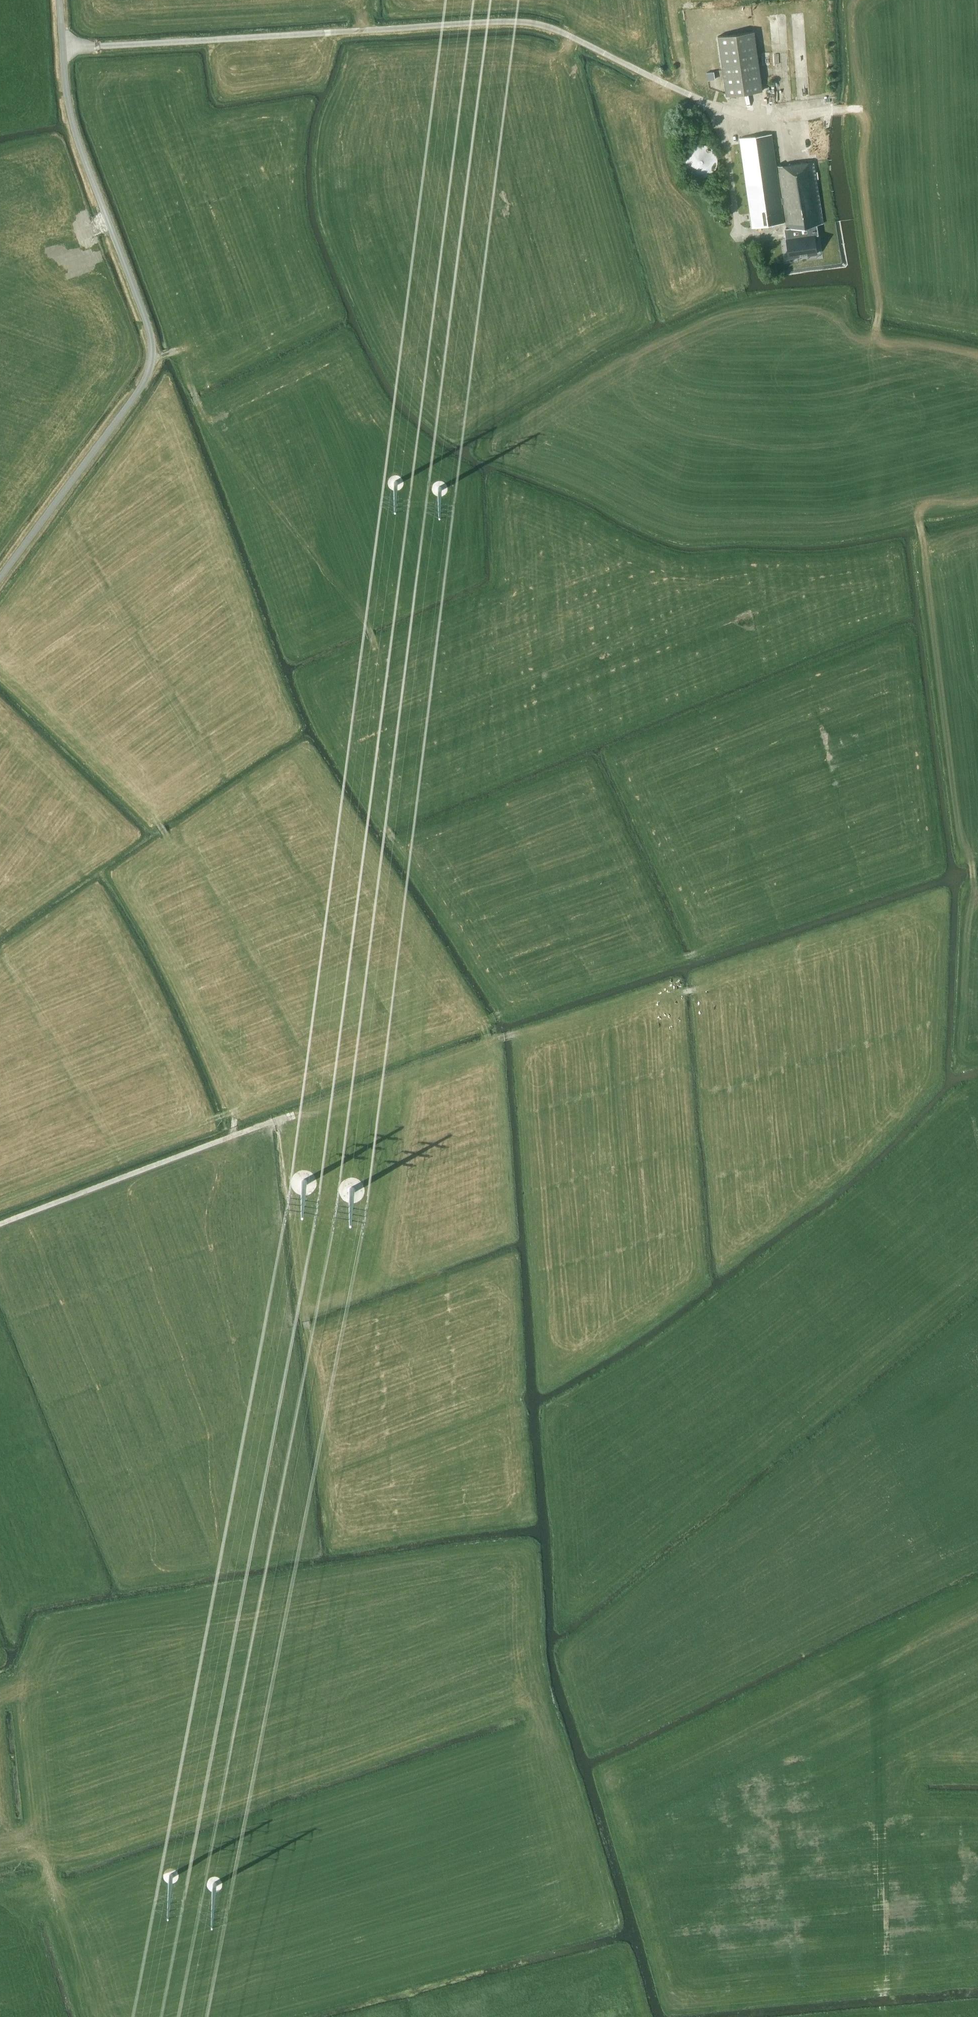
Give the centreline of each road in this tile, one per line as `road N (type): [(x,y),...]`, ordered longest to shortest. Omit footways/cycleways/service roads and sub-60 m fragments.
road 1 (unclassified): [(0,579),(133,399),(151,362),(143,314),(72,128),(58,0)]
road 2 (track): [(0,1226),(290,1117)]

